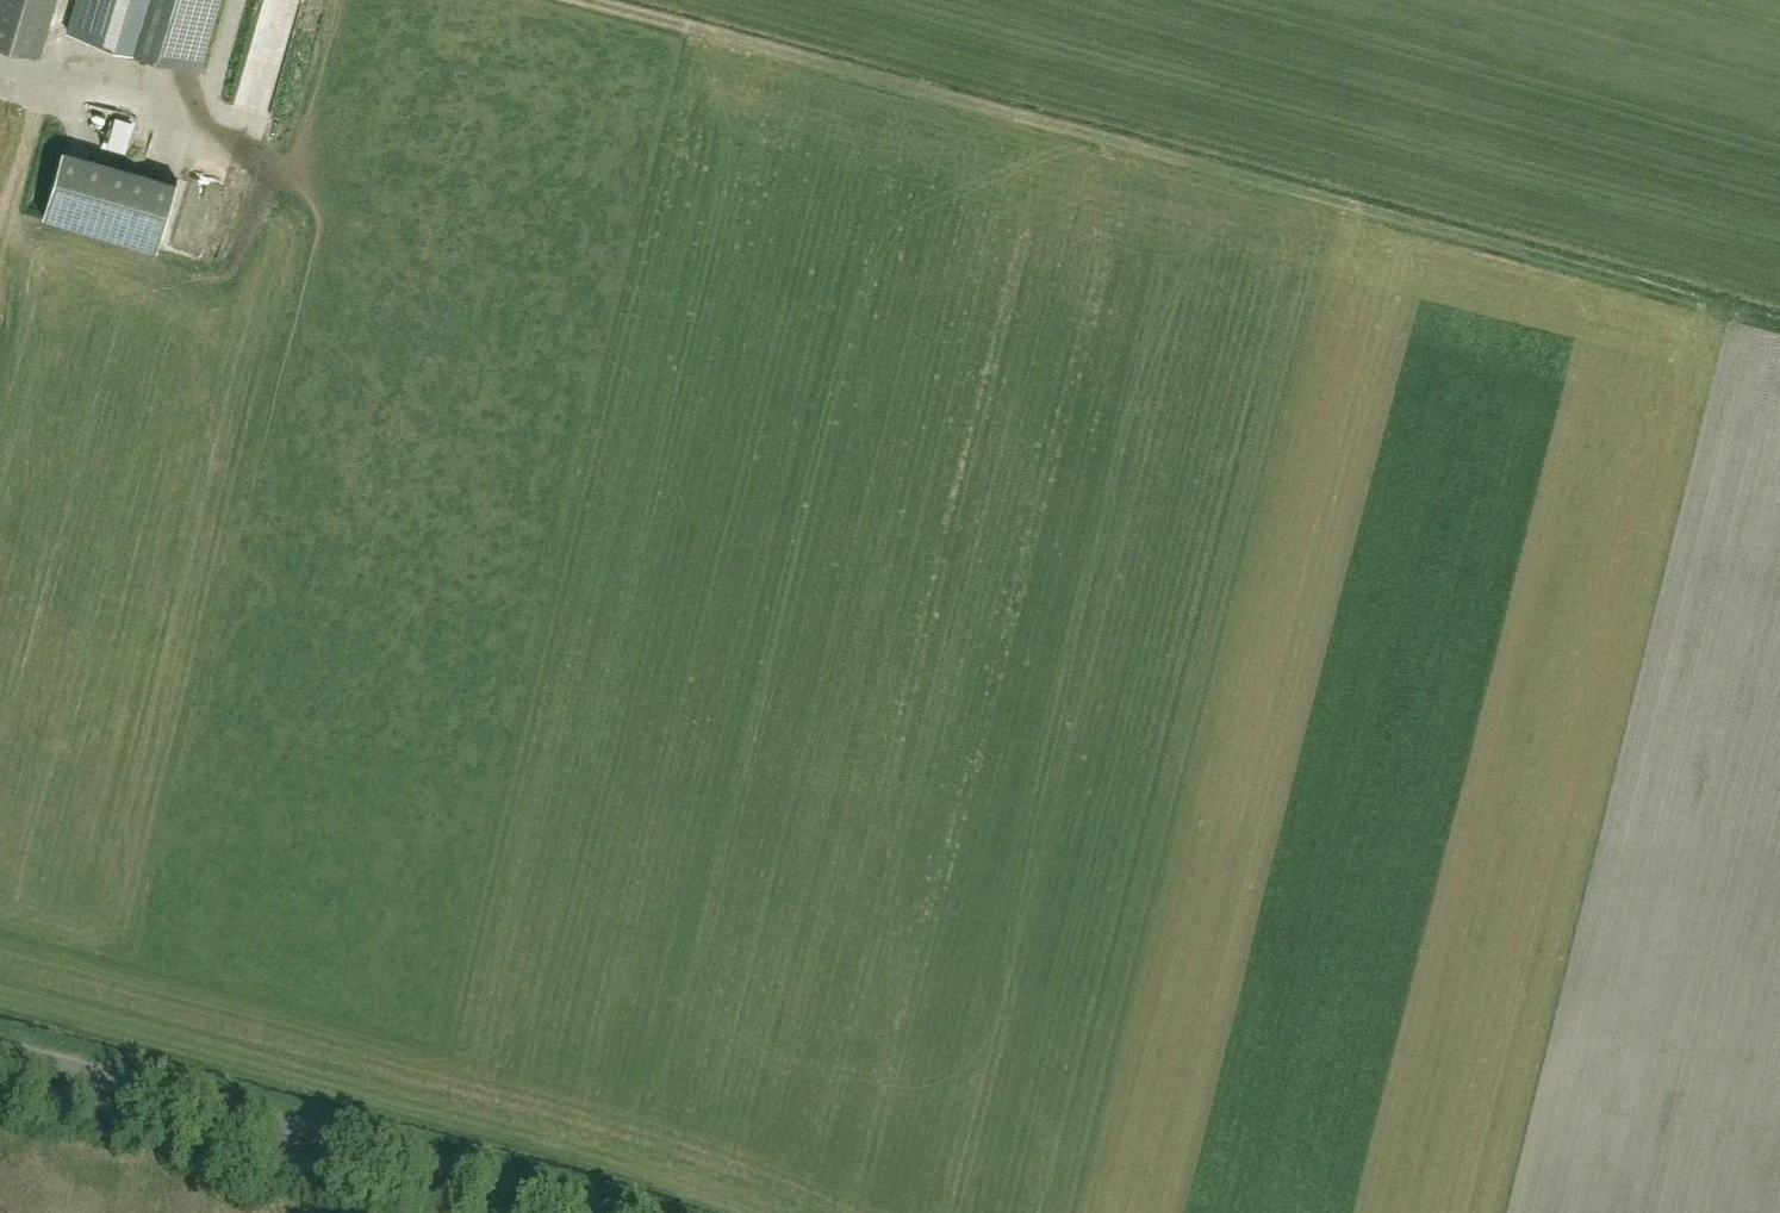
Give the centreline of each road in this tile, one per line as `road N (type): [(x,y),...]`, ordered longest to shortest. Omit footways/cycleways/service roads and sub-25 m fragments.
road 1 (unclassified): [(619,1212),(0,1048)]

